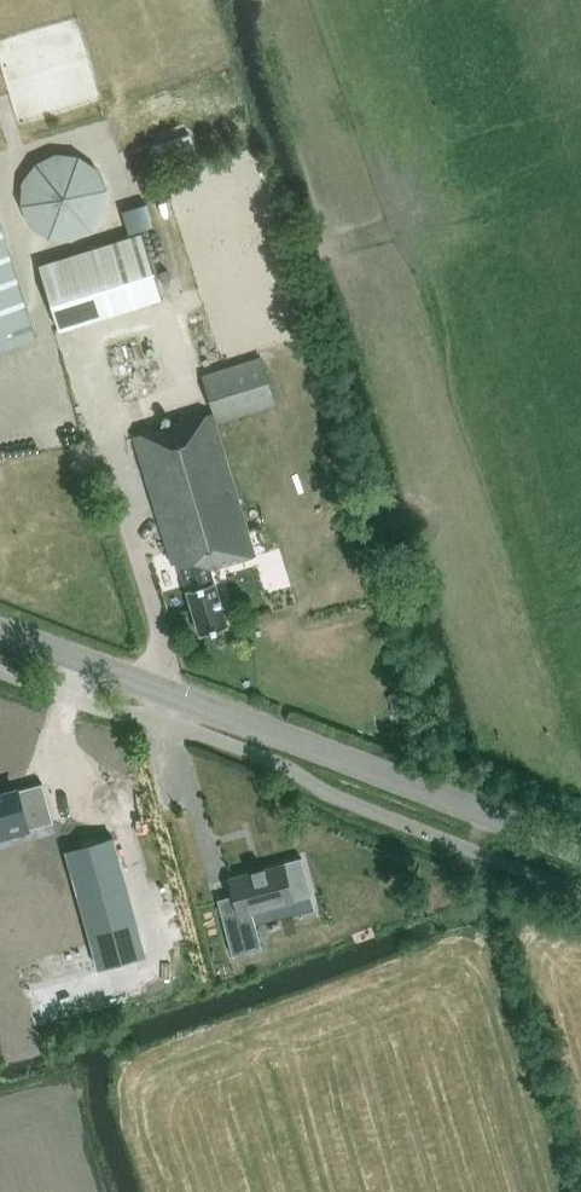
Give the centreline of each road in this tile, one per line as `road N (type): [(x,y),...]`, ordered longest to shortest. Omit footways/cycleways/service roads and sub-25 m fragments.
road 1 (tertiary): [(580,852),(0,629)]

